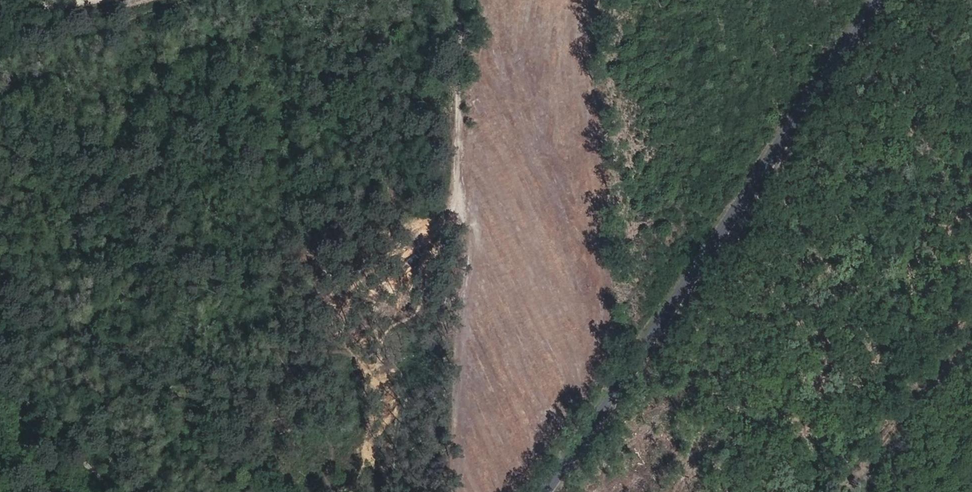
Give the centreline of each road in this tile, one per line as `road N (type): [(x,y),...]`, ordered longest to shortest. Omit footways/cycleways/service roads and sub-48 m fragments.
road 1 (unclassified): [(883,0),(546,491)]

